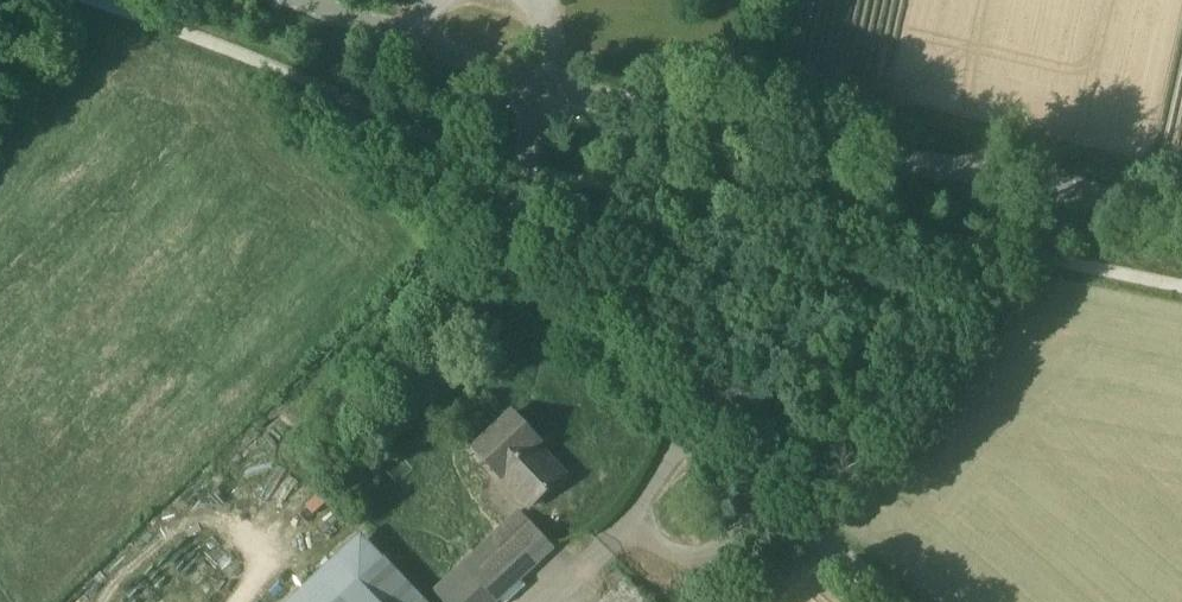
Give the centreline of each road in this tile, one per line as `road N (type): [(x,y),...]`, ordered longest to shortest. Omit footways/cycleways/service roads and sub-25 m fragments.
road 1 (unclassified): [(903,601),(539,283),(516,240),(534,77)]
road 2 (tertiary): [(534,77),(1181,208)]
road 3 (tertiary): [(534,77),(289,0)]

